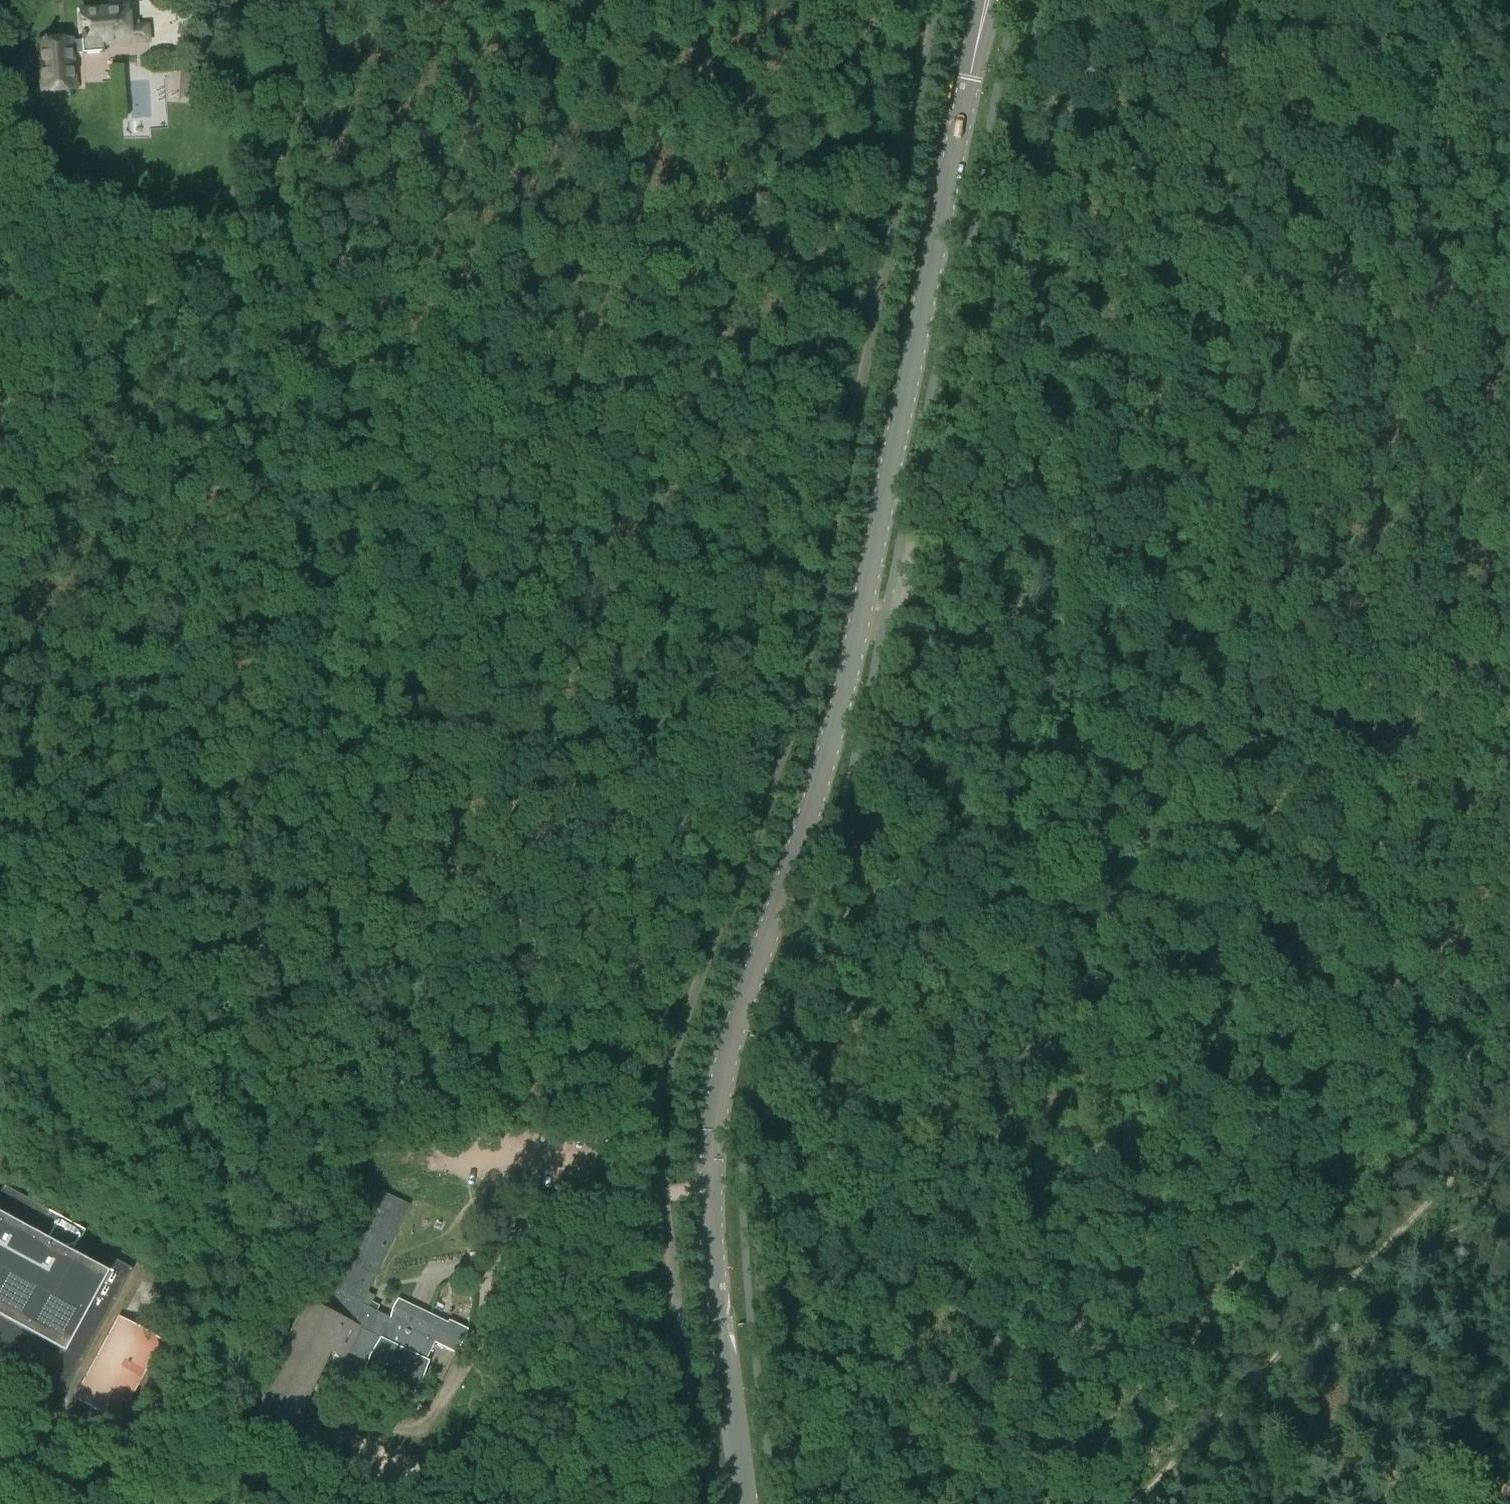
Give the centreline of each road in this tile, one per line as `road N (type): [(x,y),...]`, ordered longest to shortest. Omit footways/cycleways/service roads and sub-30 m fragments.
road 1 (tertiary): [(743,1503),(713,1254),(716,1103),(838,720),(990,0)]

